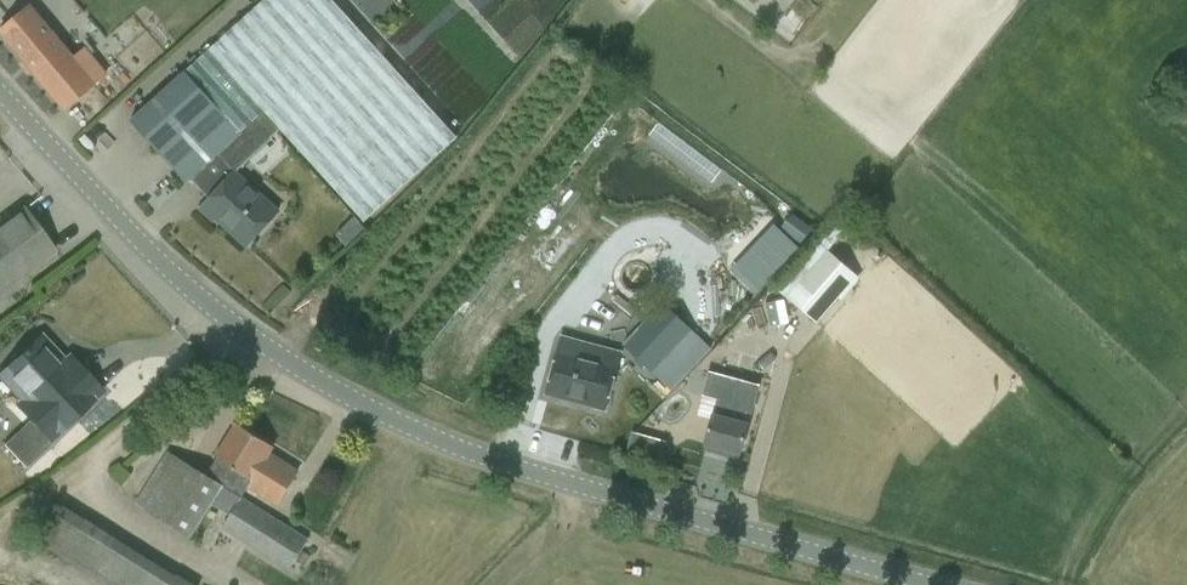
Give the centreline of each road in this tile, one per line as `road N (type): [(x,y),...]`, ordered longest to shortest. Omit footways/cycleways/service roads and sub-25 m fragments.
road 1 (tertiary): [(916,584),(434,445),(323,387),(252,342),(117,226),(0,88)]

